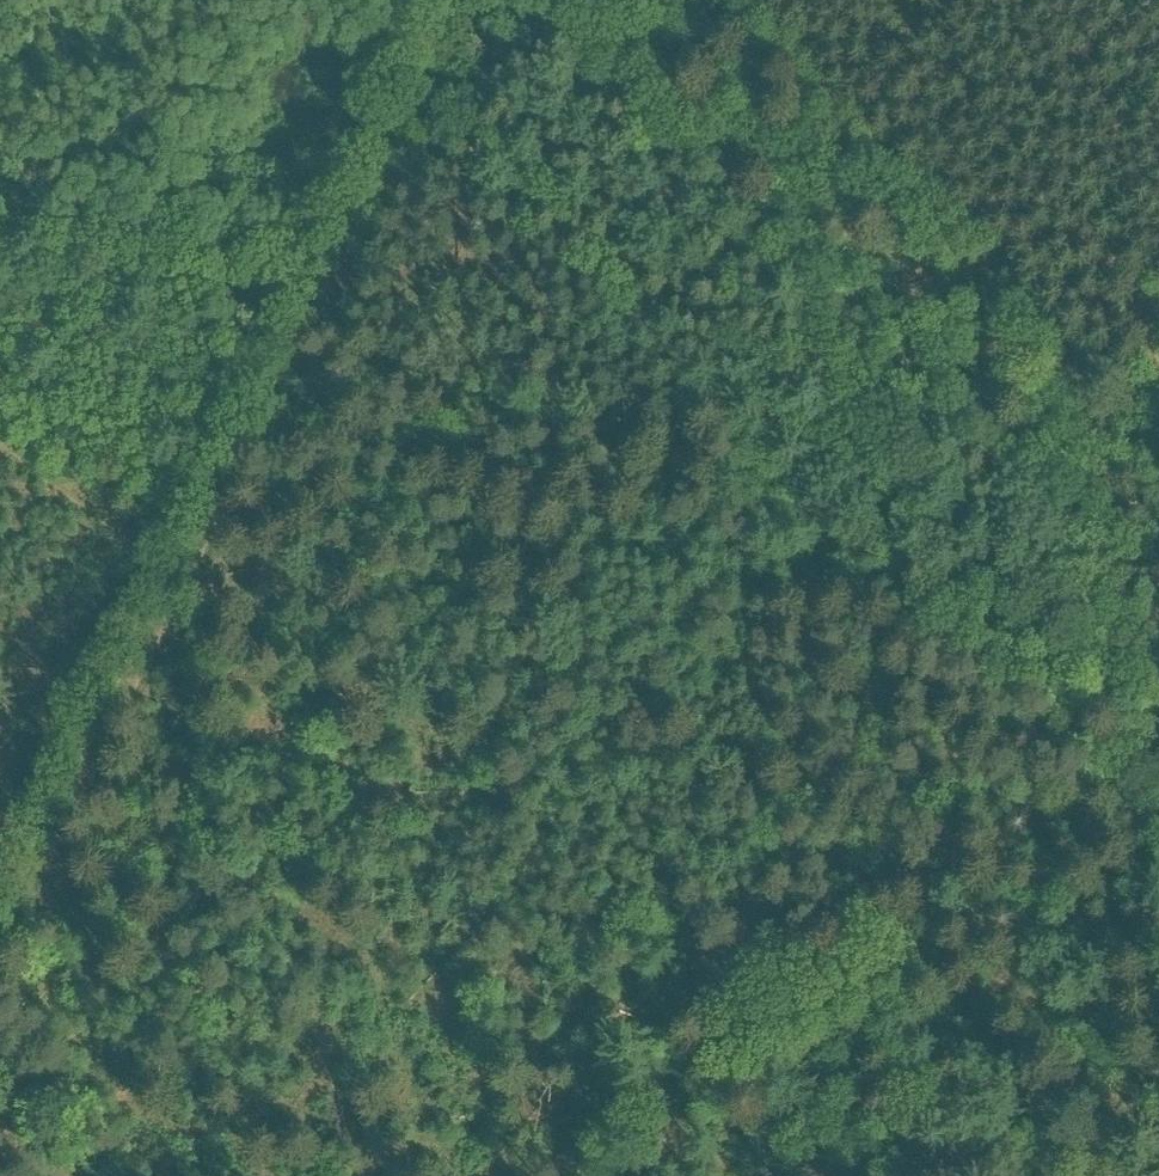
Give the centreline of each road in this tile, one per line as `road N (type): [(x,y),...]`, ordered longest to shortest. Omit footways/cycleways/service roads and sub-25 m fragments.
road 1 (track): [(193,581),(480,0)]
road 2 (track): [(0,960),(193,581)]
road 3 (track): [(193,581),(0,444)]

